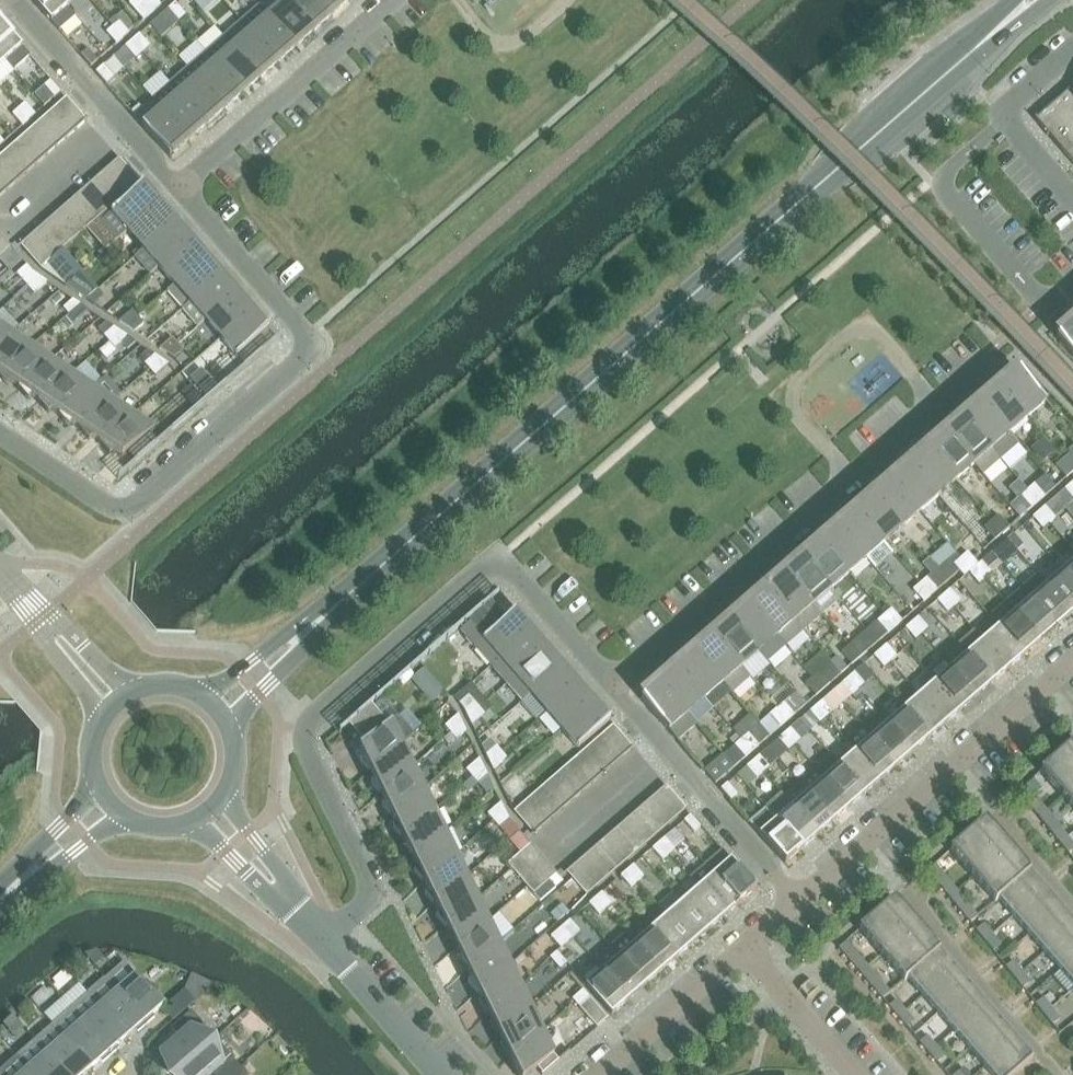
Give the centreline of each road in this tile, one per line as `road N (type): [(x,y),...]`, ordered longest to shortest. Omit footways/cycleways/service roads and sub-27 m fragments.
road 1 (residential): [(325,945),(367,907),(372,887),(304,747),(308,719),(504,562),(605,680)]
road 2 (secondary): [(405,548),(887,130)]
road 3 (residential): [(0,431),(117,511),(308,346),(179,194)]
road 4 (residential): [(605,680),(981,366)]
road 5 (residential): [(801,898),(1072,667)]
road 6 (residential): [(179,194),(399,0)]
road 7 (residential): [(801,898),(605,680)]
road 8 (residential): [(1048,304),(935,183),(1001,113)]
road 9 (residential): [(179,194),(12,0)]
road 10 (secondary): [(405,548),(199,696)]
road 11 (secondary): [(226,724),(405,548)]
road 12 (secondary): [(887,130),(921,112),(1051,0)]
road 13 (residential): [(594,1074),(749,943)]
road 14 (unclassified): [(134,693),(0,566)]
road 15 (secondary): [(1013,0),(905,100),(887,130)]
road 16 (unclassified): [(444,1074),(325,945)]
road 17 (residential): [(863,1074),(749,943)]
road 18 (unclassified): [(0,578),(105,716)]
road 19 (secondary): [(0,911),(121,818)]
road 20 (secondary): [(96,789),(0,884)]
road 21 (unclassified): [(287,900),(285,882),(223,799)]

